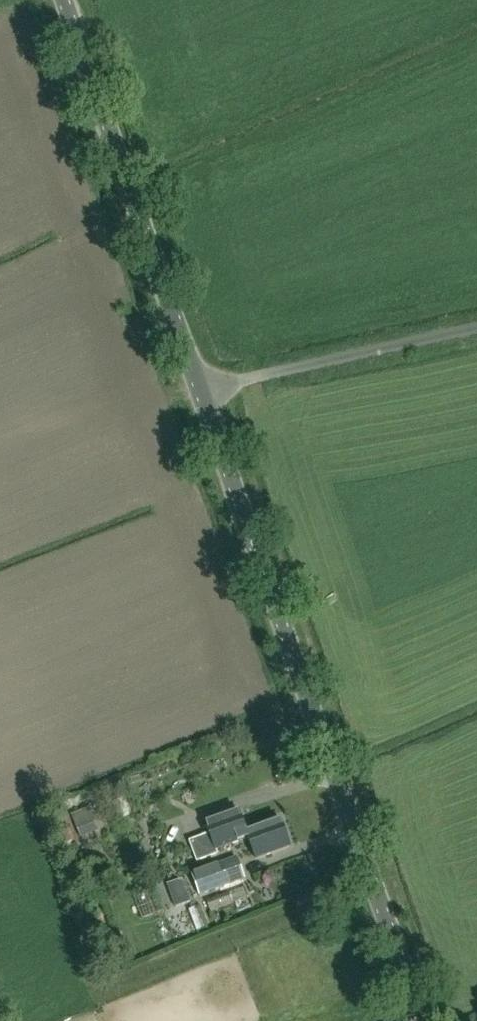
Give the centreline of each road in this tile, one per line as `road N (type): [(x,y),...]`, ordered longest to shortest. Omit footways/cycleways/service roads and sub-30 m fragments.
road 1 (unclassified): [(416,1020),(206,393)]
road 2 (unclassified): [(206,393),(65,0)]
road 3 (unclassified): [(206,393),(476,333)]

